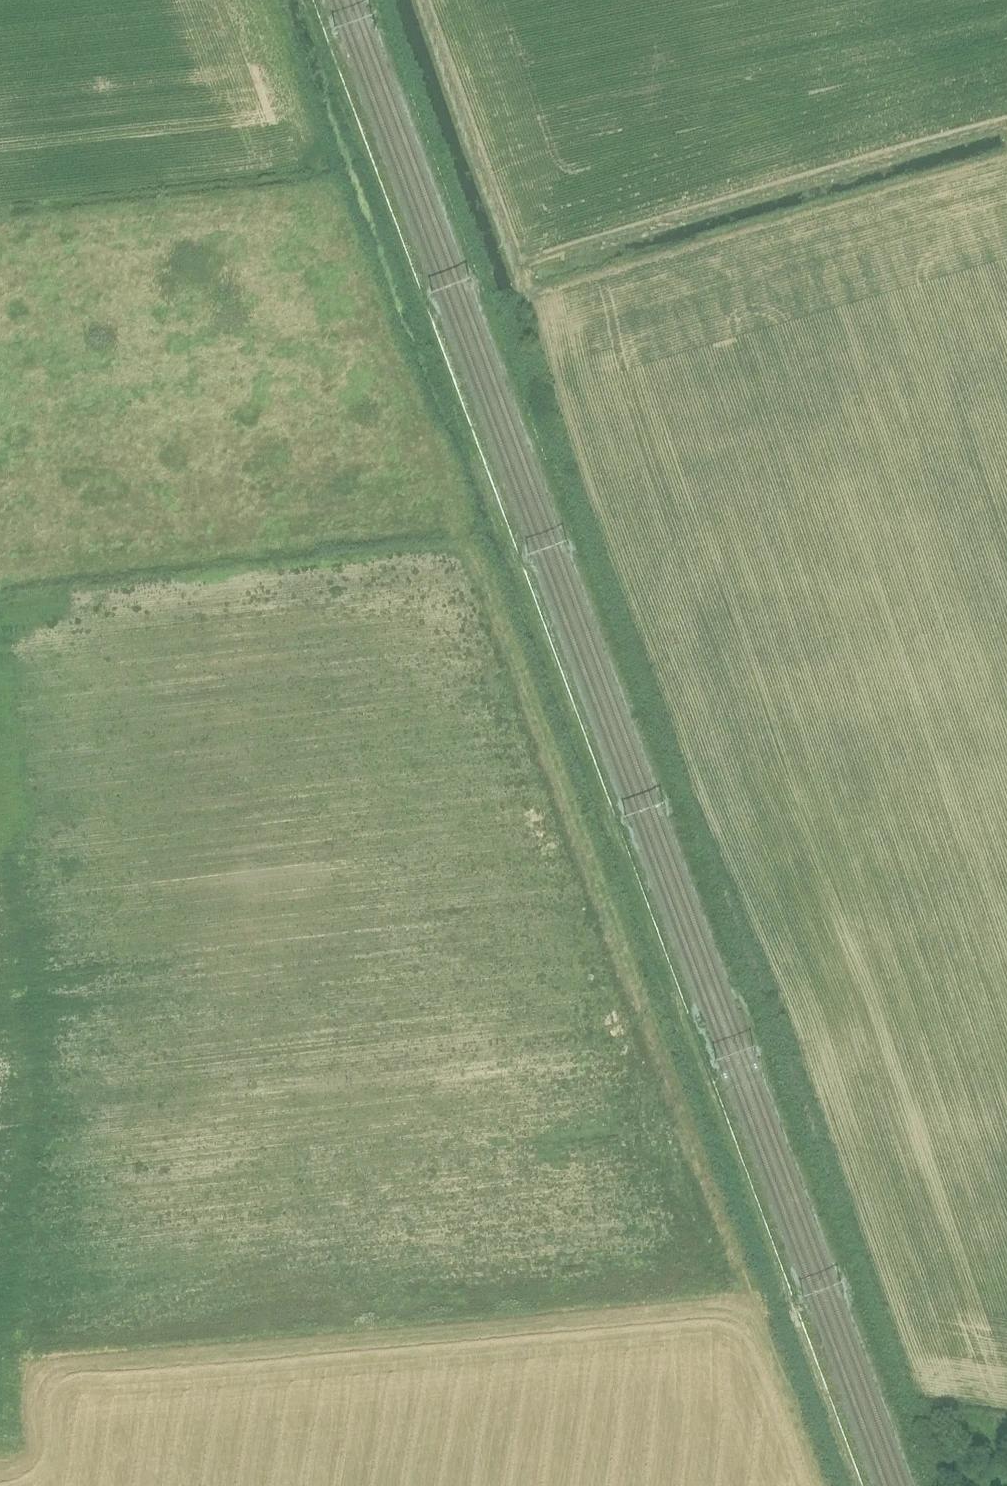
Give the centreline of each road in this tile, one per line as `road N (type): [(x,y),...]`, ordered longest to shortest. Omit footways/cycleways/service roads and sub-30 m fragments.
road 1 (unknown): [(269,0),(633,967),(605,1103),(550,1186),(0,1297)]

